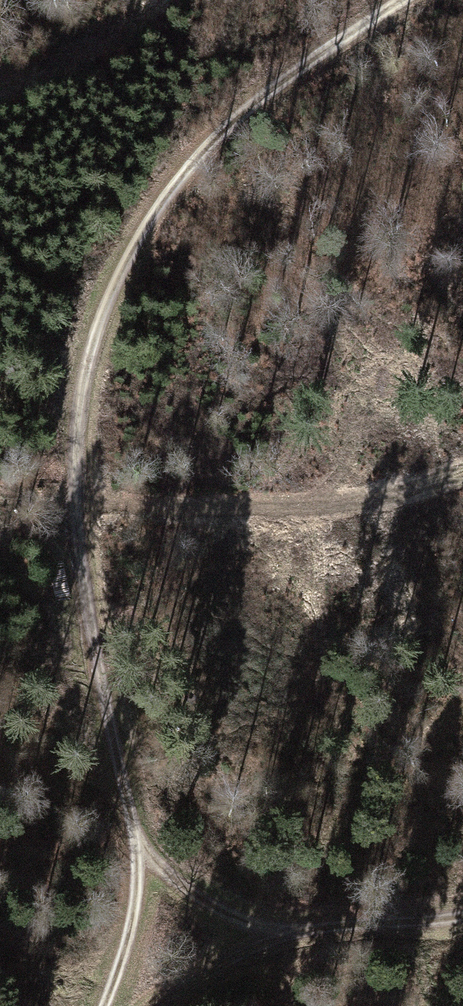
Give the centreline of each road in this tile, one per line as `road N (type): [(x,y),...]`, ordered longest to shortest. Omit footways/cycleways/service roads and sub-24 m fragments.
road 1 (track): [(402,0),(255,99),(126,271),(81,378),(78,524),(137,840),(128,941),(101,1005)]
road 2 (track): [(78,524),(278,510),(413,490),(462,472)]
road 3 (track): [(462,907),(291,932),(229,956),(162,1005)]
road 4 (track): [(291,932),(220,906),(175,878),(137,840)]

